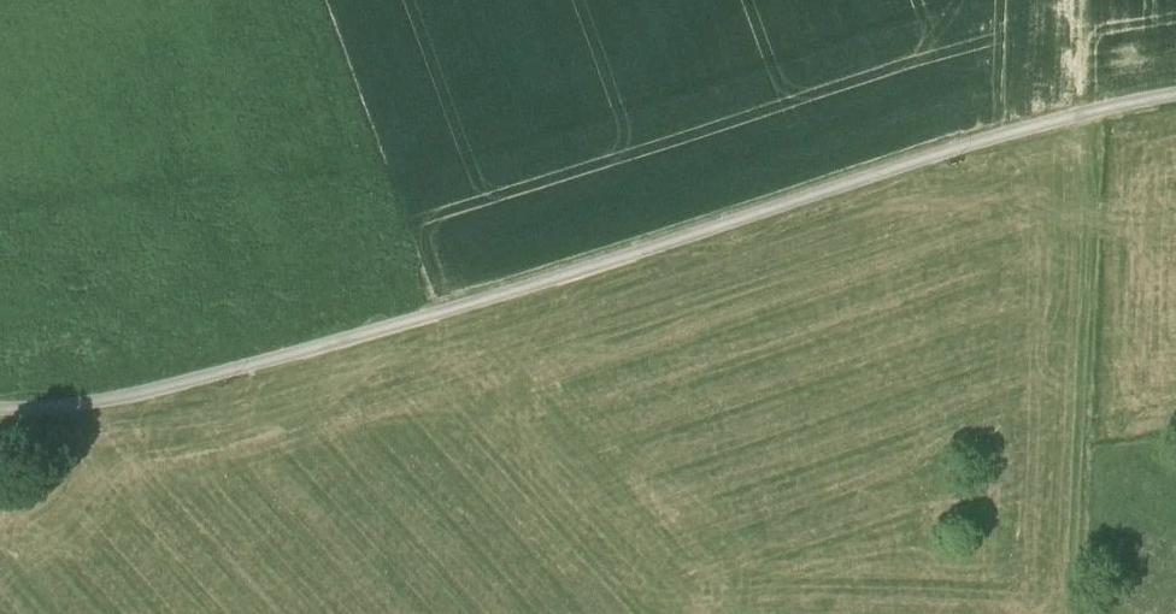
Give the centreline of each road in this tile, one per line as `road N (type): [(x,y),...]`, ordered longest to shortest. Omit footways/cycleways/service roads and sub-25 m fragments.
road 1 (unclassified): [(1175,92),(902,164),(595,269),(123,402),(0,405)]

